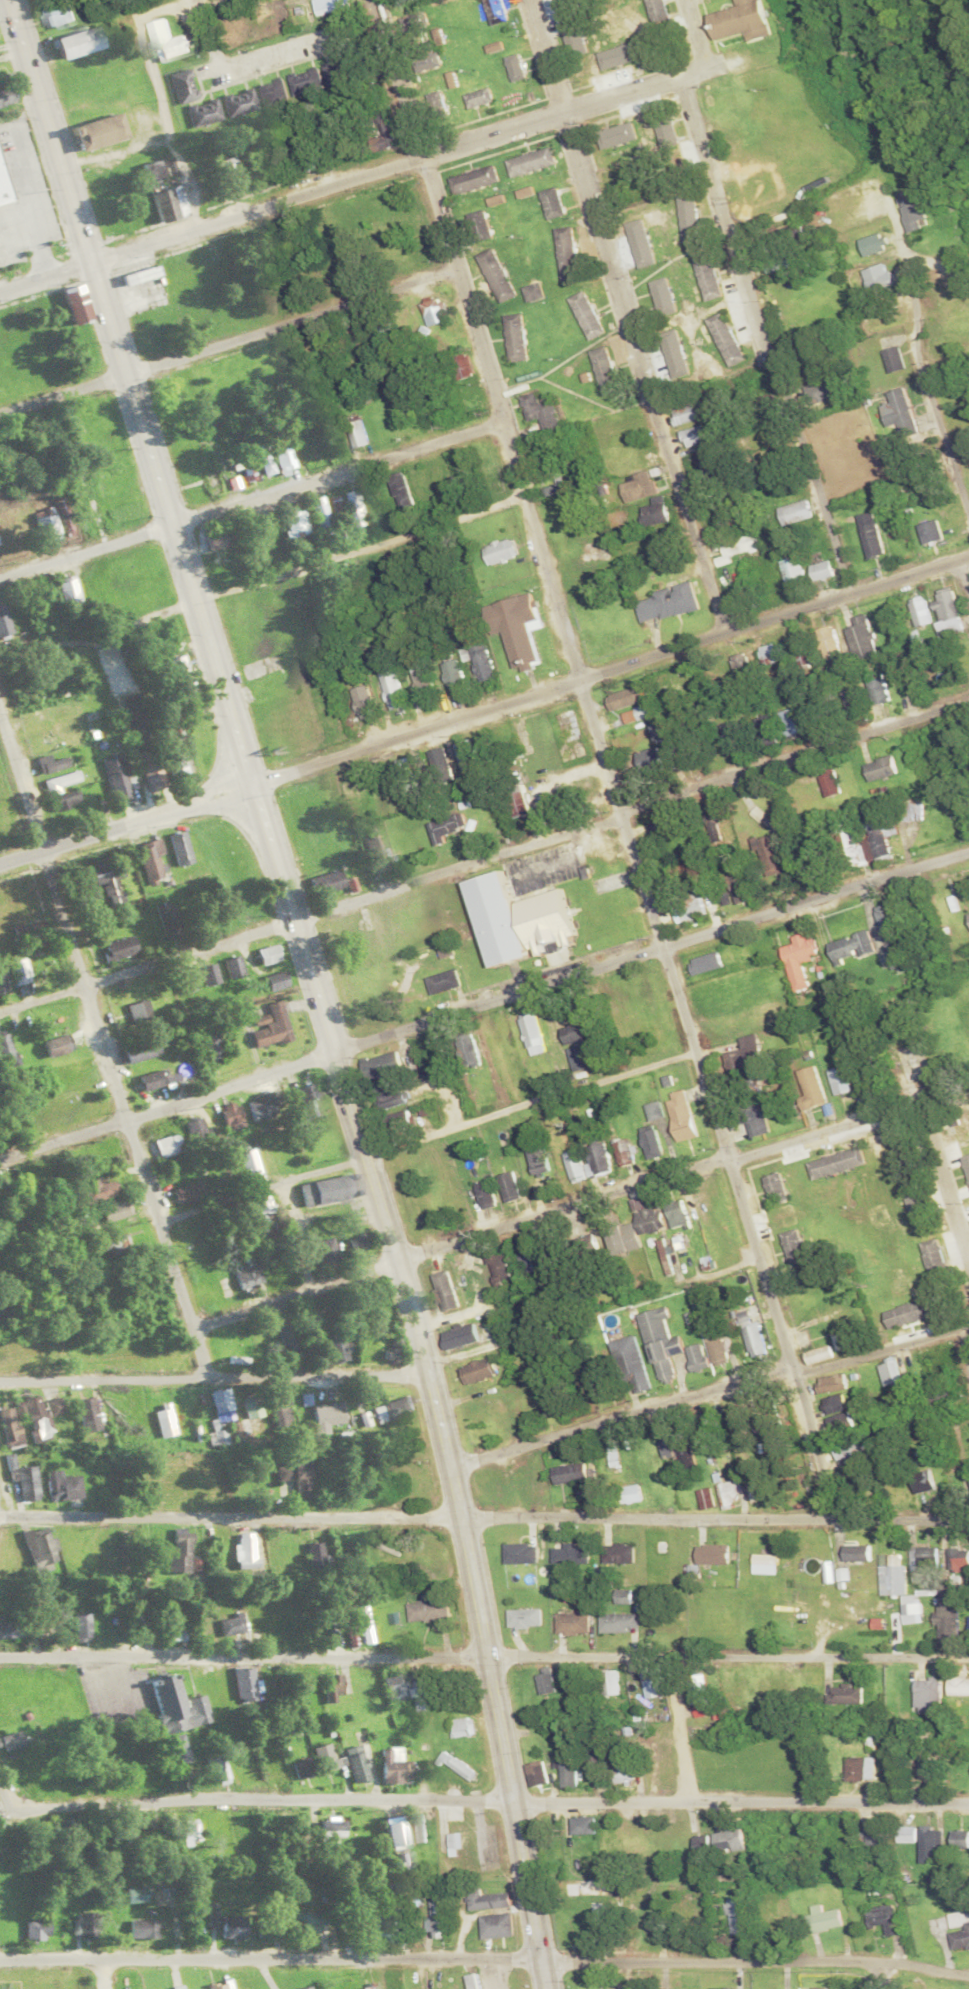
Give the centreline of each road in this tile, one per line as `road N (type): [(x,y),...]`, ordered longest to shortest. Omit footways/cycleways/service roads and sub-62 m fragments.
road 1 (primary): [(551,1988),(463,1512),(419,1325),(9,0)]
road 2 (residential): [(838,1514),(427,156),(370,0)]
road 3 (residential): [(0,1009),(968,699)]
road 4 (residential): [(0,1153),(968,849)]
road 5 (residential): [(0,858),(968,557)]
road 6 (residential): [(968,1970),(902,1958),(0,1955)]
road 7 (residential): [(968,1653),(0,1655)]
road 8 (residential): [(968,1799),(175,1794),(6,1807)]
road 9 (residential): [(188,1325),(968,1086)]
road 10 (residential): [(738,57),(0,291)]
road 11 (residential): [(202,1371),(0,725)]
road 12 (residential): [(726,627),(533,0)]
road 13 (residential): [(156,1220),(698,1048)]
road 14 (residential): [(851,594),(682,76)]
road 15 (residential): [(0,577),(506,419)]
road 16 (residential): [(968,1516),(463,1512)]
road 17 (residential): [(458,268),(0,414)]
road 18 (tertiary): [(463,1512),(0,1511)]
road 19 (residential): [(429,1368),(0,1373)]
road 20 (residential): [(452,1461),(792,1359)]
road 21 (residential): [(968,514),(920,368),(915,305),(888,196)]
road 22 (residential): [(796,1371),(968,1321)]
road 23 (residential): [(920,1101),(968,1263)]
road 24 (residential): [(194,597),(352,553)]

